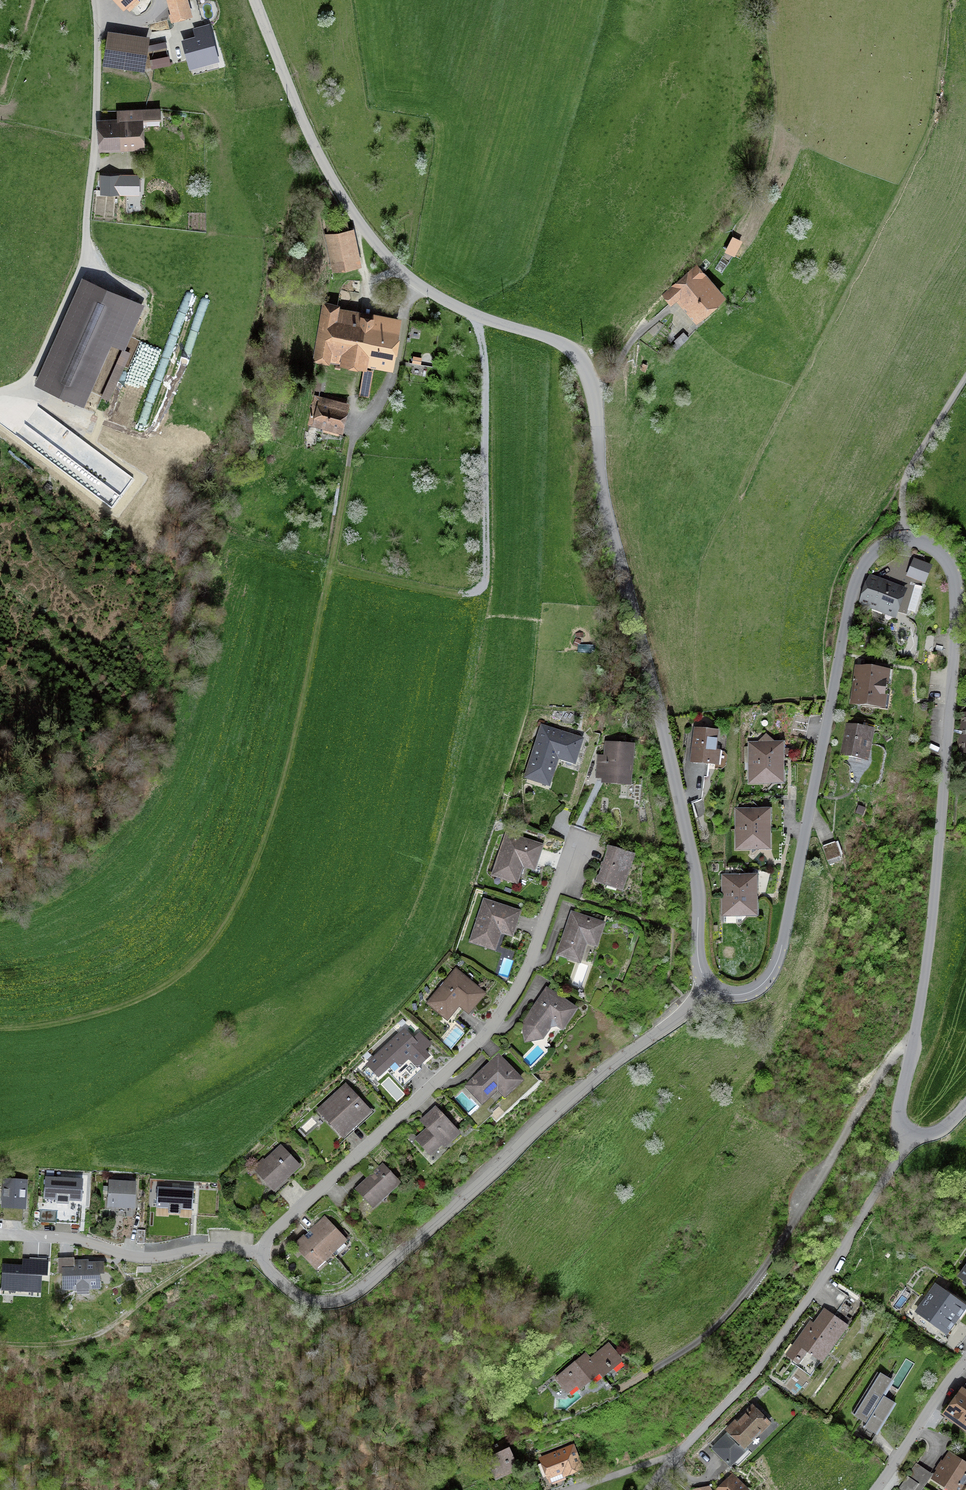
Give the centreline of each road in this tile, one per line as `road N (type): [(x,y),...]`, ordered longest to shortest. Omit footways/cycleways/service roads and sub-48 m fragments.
road 1 (tertiary): [(255,0),(323,163),(373,241),(422,287),(572,349),(585,364),(603,497),(695,869),(698,957),(713,988)]
road 2 (track): [(422,287),(406,316),(397,374),(353,436),(278,795),(240,892),(191,964),(123,1004),(39,1024),(0,1023)]
road 3 (residential): [(713,988),(587,1083),(346,1295),(333,1302),(300,1295),(269,1272),(263,1253)]
road 4 (tertiary): [(904,540),(944,557),(956,595),(931,926),(912,1048)]
road 5 (tertiary): [(713,988),(751,991),(778,960),(855,587),(877,548),(904,540)]
road 6 (residential): [(263,1253),(275,1228),(506,1005),(573,843)]
road 7 (unclassified): [(912,1048),(880,1074),(803,1206),(725,1319),(621,1389)]
road 8 (residential): [(909,1132),(820,1285),(650,1489)]
road 9 (track): [(475,313),(486,369),(486,569),(476,590),(332,564)]
road 10 (residential): [(91,0),(86,254),(35,370),(0,391)]
road 11 (residential): [(263,1253),(215,1246),(131,1256),(66,1238),(0,1234)]
road 12 (track): [(215,1246),(89,1340),(0,1341)]
road 13 (unclassified): [(965,377),(906,476),(904,540)]
road 14 (residential): [(965,1360),(875,1489)]

